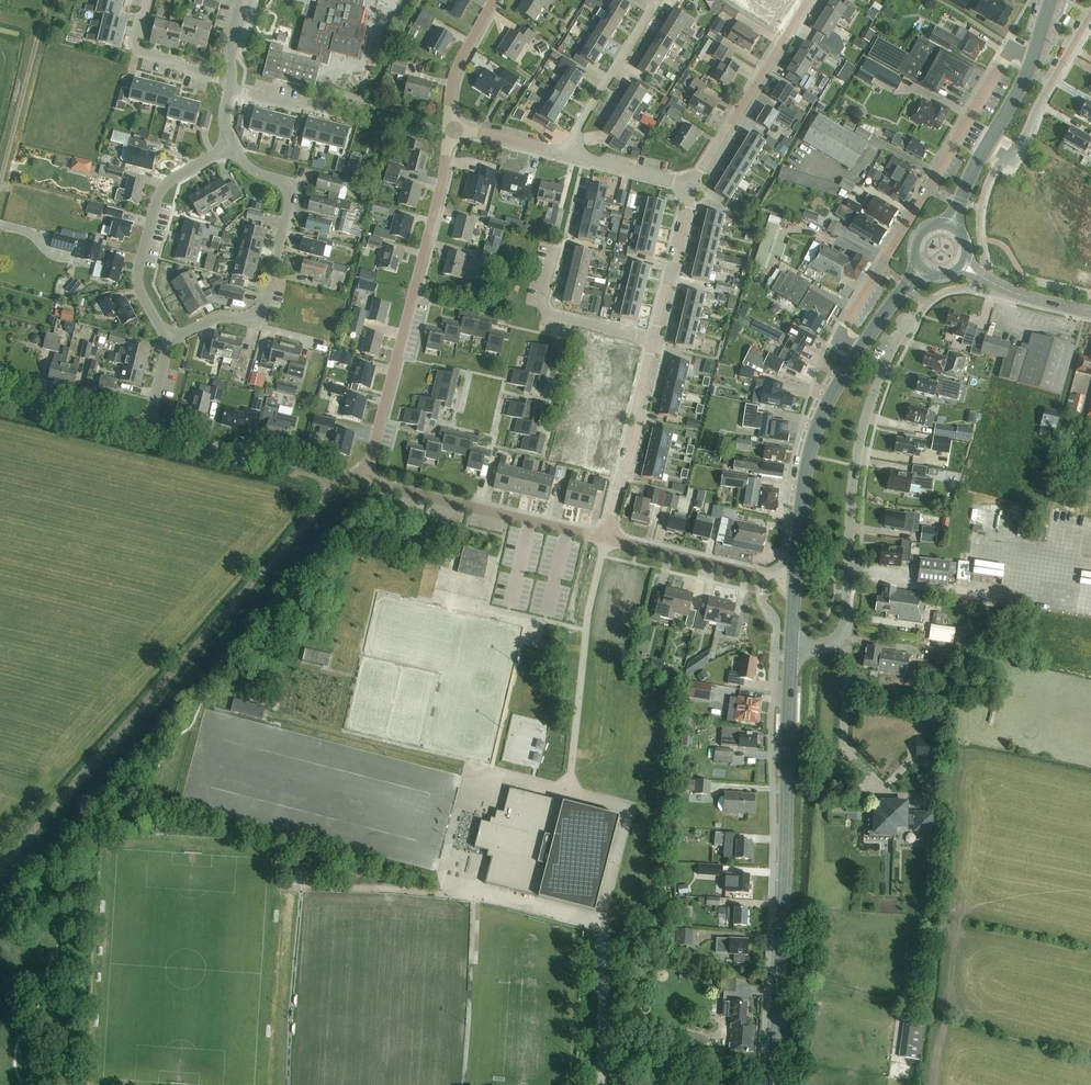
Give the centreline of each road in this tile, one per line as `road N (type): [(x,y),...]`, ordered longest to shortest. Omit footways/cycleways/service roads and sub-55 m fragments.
road 1 (secondary): [(772,1084),(790,655)]
road 2 (residential): [(1034,59),(1011,48),(880,266),(839,337),(856,358)]
road 3 (unclassified): [(790,655),(844,640),(859,441),(877,379),(906,322)]
road 4 (unclassified): [(364,479),(442,187),(450,129)]
road 5 (unclassified): [(168,343),(211,321),(256,317),(266,298),(289,200),(283,183),(231,152)]
road 6 (unclassified): [(607,538),(364,479)]
road 7 (unclassified): [(168,343),(140,288),(158,204),(168,184),(231,152)]
road 8 (secondary): [(795,582),(808,454),(856,358)]
road 9 (unclassified): [(695,188),(808,0)]
road 10 (unclassified): [(364,479),(151,431)]
road 11 (unclassified): [(607,538),(655,340)]
road 12 (unclassified): [(795,582),(607,538)]
road 13 (track): [(0,184),(48,0)]
road 14 (unclassified): [(986,145),(1004,156),(1020,144),(1090,14)]
road 15 (residential): [(566,153),(655,0)]
road 16 (residential): [(655,340),(553,317),(547,295),(559,256)]
road 17 (unclassified): [(655,340),(695,188)]
road 18 (unclassified): [(232,90),(142,57),(136,35),(150,0)]
road 19 (unclassified): [(151,431),(0,396)]
road 20 (unclassified): [(450,129),(453,90),(497,0)]
road 21 (tertiary): [(1090,312),(1014,294),(962,267)]
road 22 (unclassified): [(695,188),(566,153)]
road 23 (residential): [(354,101),(297,110),(232,90)]

